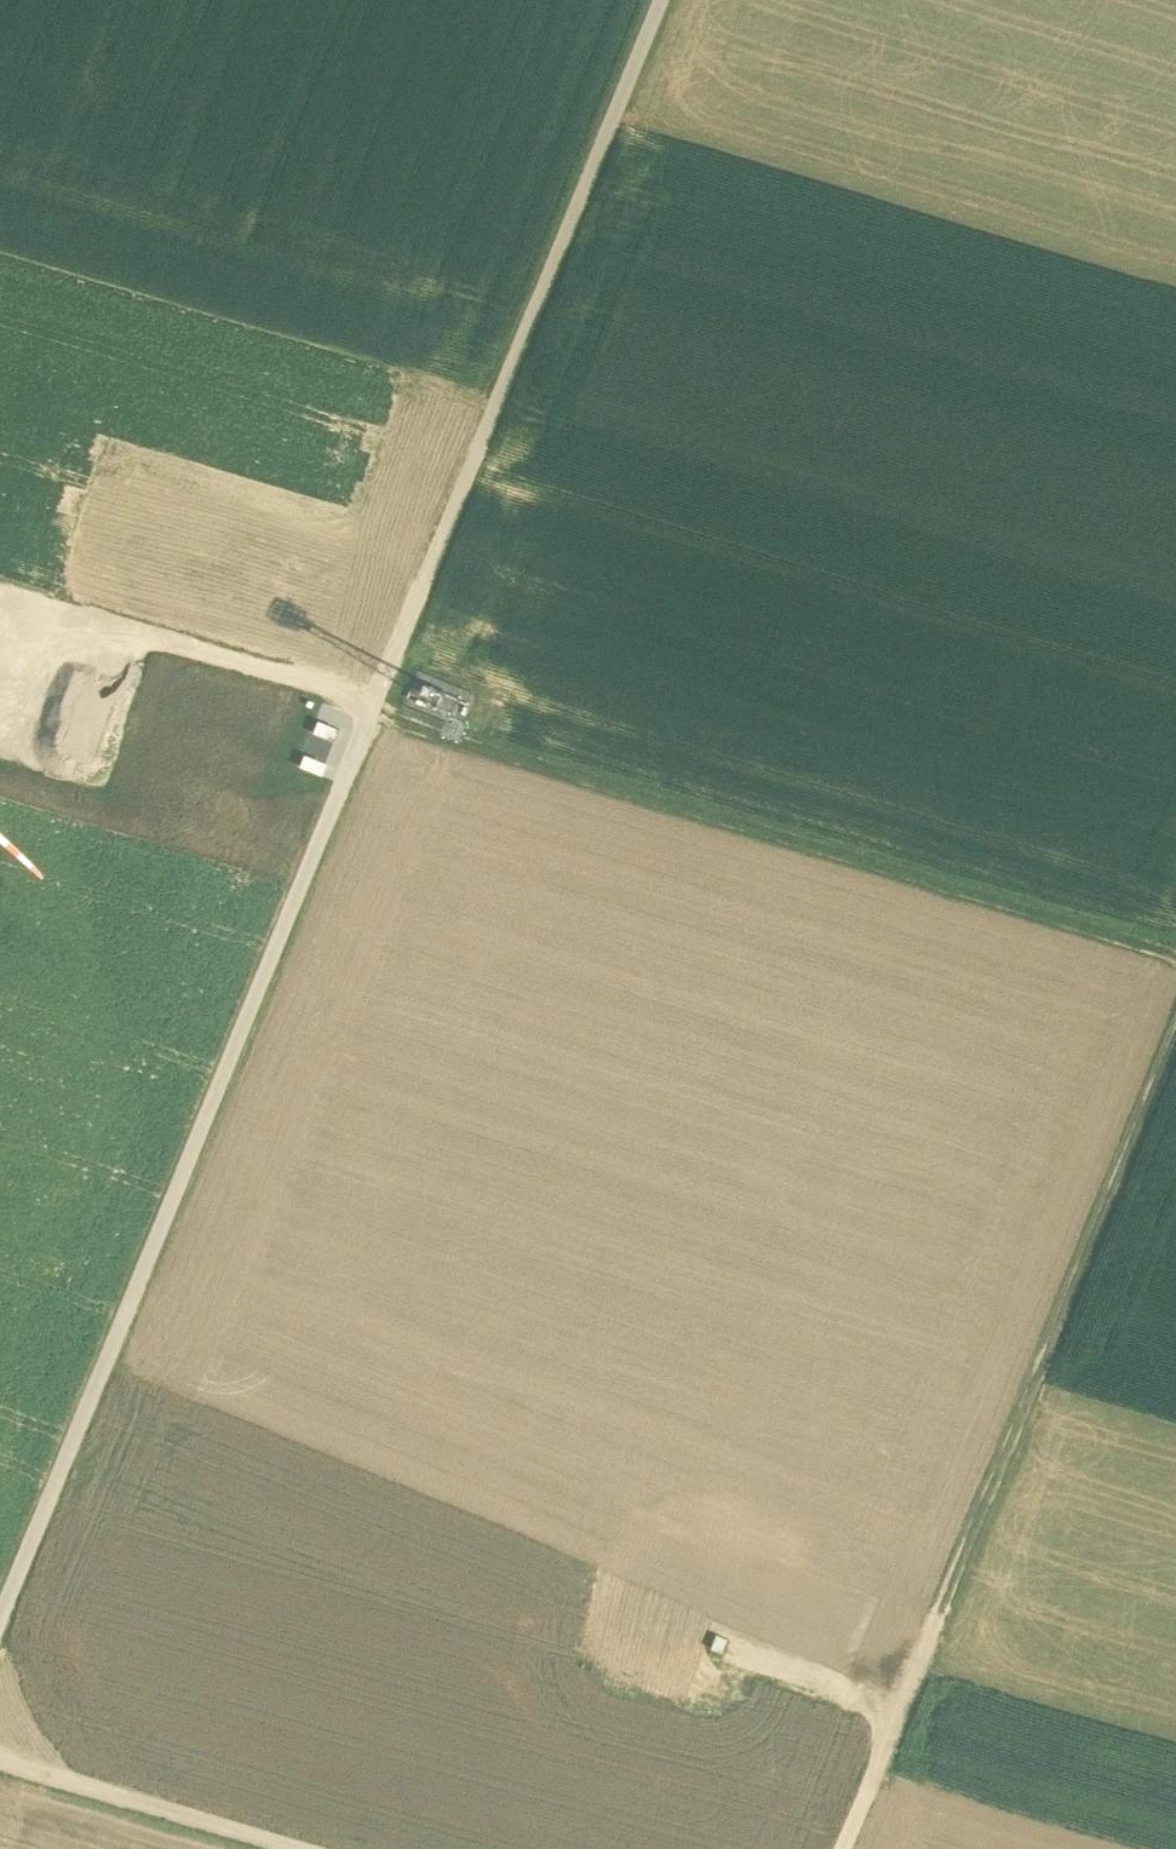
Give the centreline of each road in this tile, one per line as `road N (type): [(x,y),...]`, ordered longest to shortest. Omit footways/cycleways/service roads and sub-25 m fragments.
road 1 (unclassified): [(661,0),(0,1628)]
road 2 (track): [(846,1848),(1175,1041)]
road 3 (track): [(1175,962),(371,722)]
road 4 (track): [(207,1122),(153,952),(153,801),(169,759),(0,680)]
road 5 (track): [(271,1848),(0,1760)]

